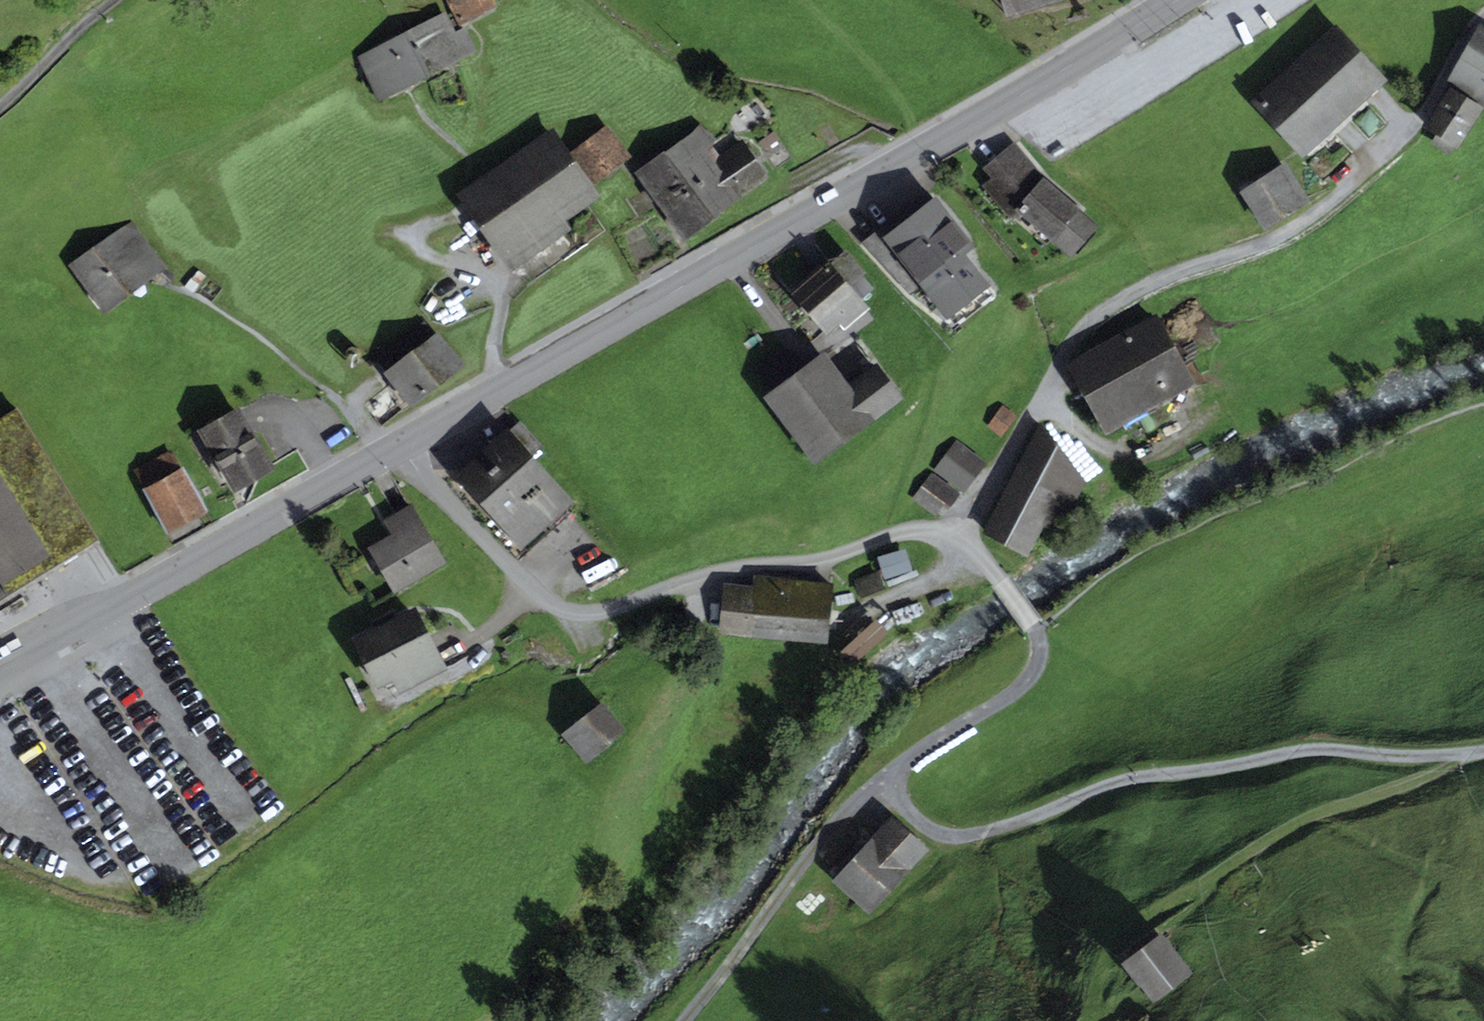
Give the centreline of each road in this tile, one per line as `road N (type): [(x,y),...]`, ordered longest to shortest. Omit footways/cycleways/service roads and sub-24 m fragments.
road 1 (residential): [(388,450),(525,586),(572,613),(595,614),(727,569),(828,557),(907,532),(950,535),(974,509),(1088,318),(1154,280),(1261,242),(1317,208),(1410,125),(1483,14)]
road 2 (secondary): [(1174,0),(388,450)]
road 3 (track): [(883,778),(907,814),(956,837),(1117,782),(1278,754),(1483,753)]
road 4 (track): [(1468,754),(1430,781),(1315,816),(1132,925),(1110,955),(1084,1020)]
road 5 (secondary): [(388,450),(0,665)]

